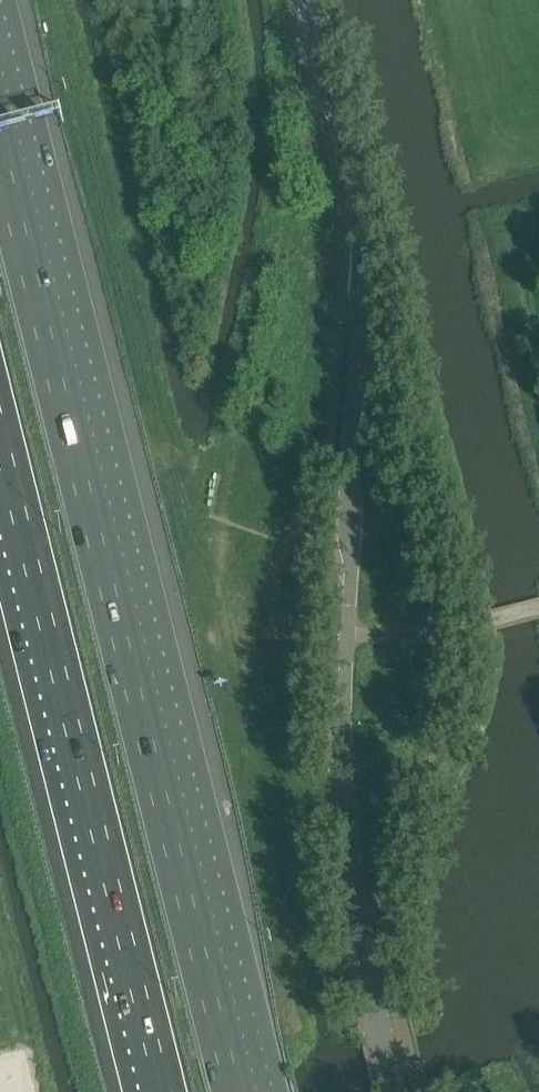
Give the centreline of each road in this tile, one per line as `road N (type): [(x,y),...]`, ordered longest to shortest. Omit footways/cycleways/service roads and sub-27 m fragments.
road 1 (unclassified): [(394,1091),(369,975),(343,768),(358,382),(354,229),(302,0)]
road 2 (motorway): [(233,1091),(0,158)]
road 3 (motorway): [(0,437),(164,1091)]

